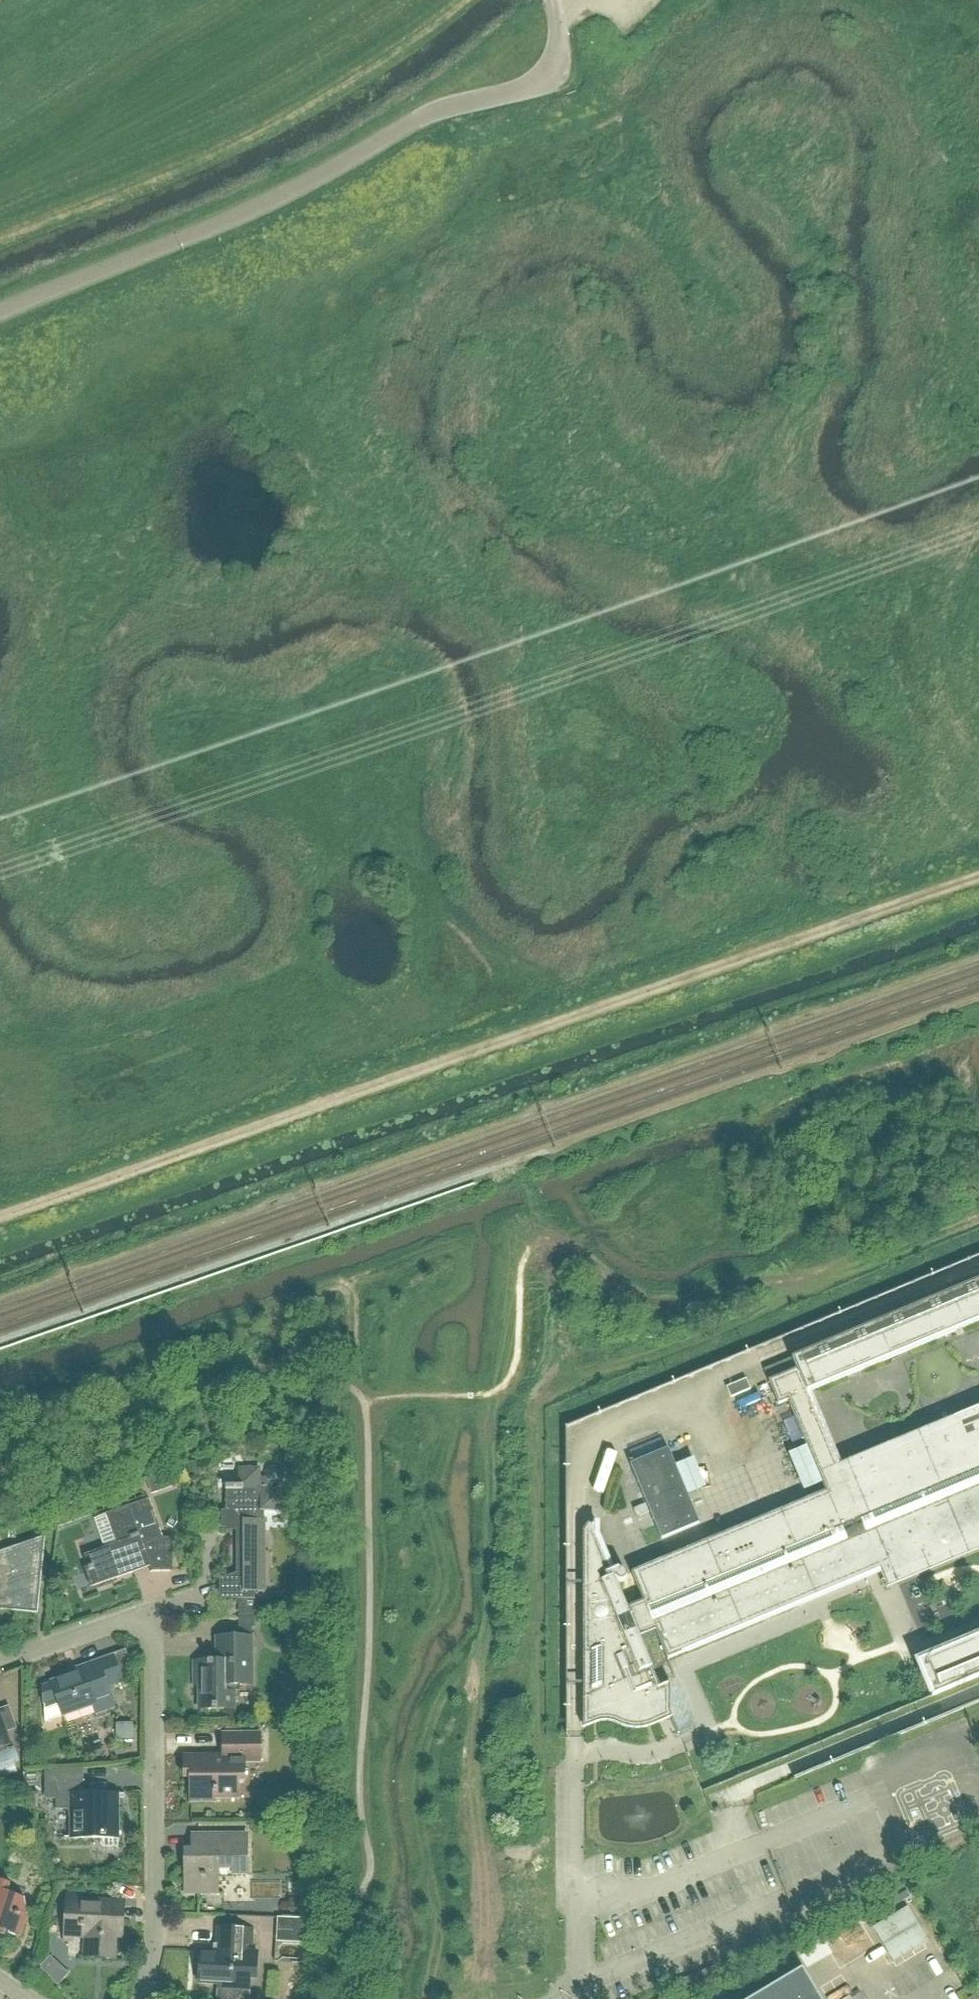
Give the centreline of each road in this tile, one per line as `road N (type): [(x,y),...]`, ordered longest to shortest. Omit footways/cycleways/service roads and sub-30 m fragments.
road 1 (track): [(978,1214),(681,1331),(531,1403),(522,1642),(480,1711),(473,1741),(472,1838),(483,1864),(484,1908),(479,1921),(438,1948),(424,1998)]
road 2 (track): [(978,878),(0,1217)]
road 3 (unclassified): [(0,314),(248,213),(435,112),(539,84),(559,58),(551,0)]
road 4 (track): [(438,1948),(442,1922),(419,1773),(428,1719),(490,1632),(493,1394)]
road 5 (residential): [(0,1663),(153,1611),(156,1912),(144,1998)]
road 6 (unclassified): [(568,1998),(573,1756)]

